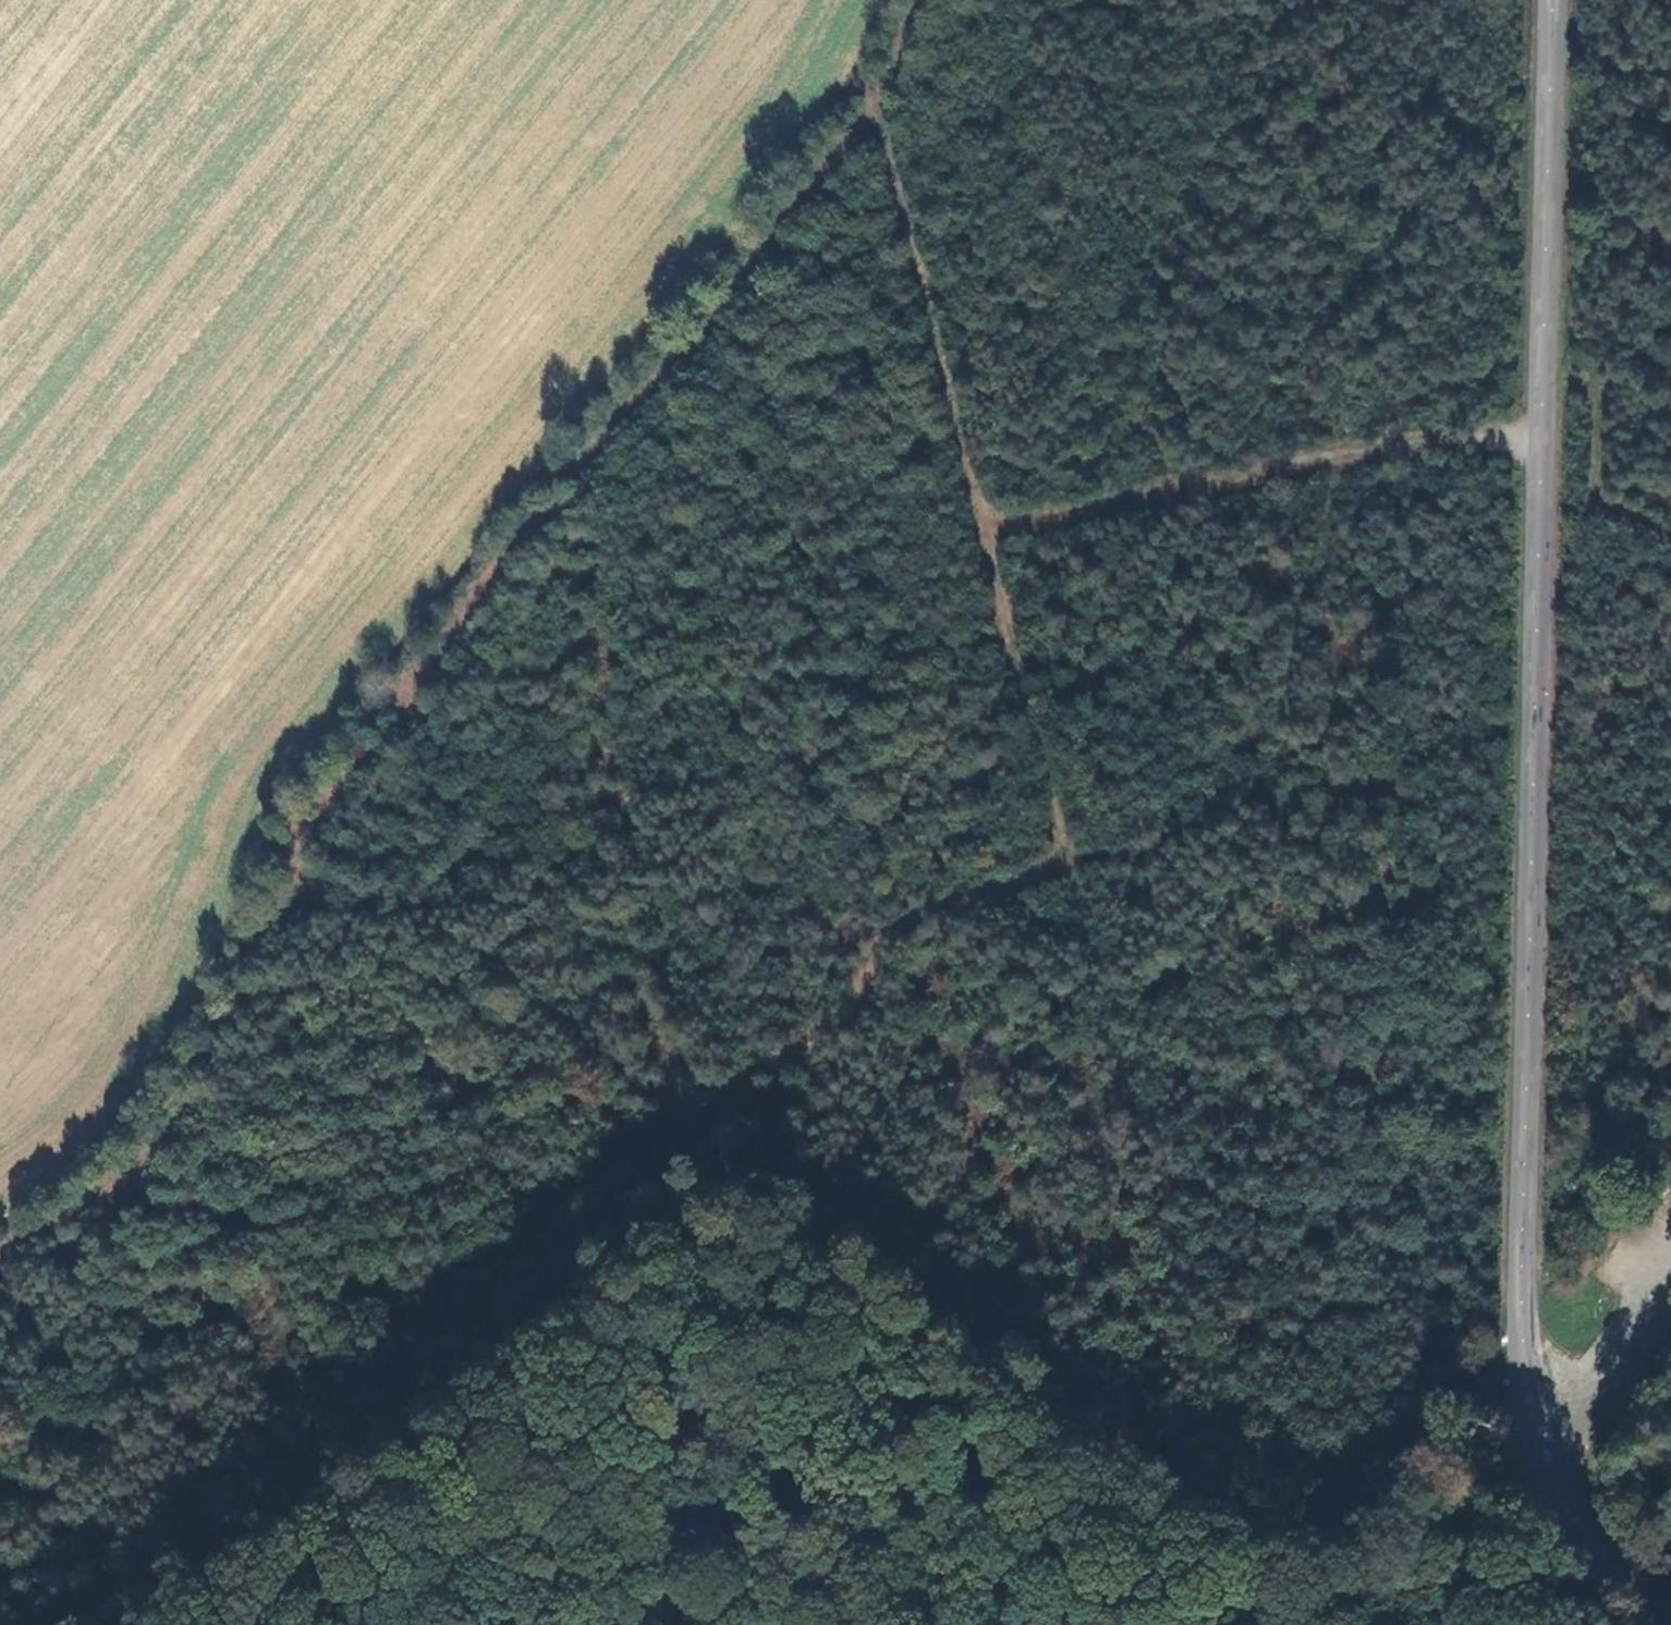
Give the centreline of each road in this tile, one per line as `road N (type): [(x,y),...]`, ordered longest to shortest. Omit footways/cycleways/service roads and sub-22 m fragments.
road 1 (tertiary): [(1552,0),(1522,1341),(1541,1449),(1557,1488),(1667,1624)]
road 2 (track): [(1542,439),(1456,441),(1292,463),(983,526)]
road 3 (track): [(1541,1449),(1654,1297)]

